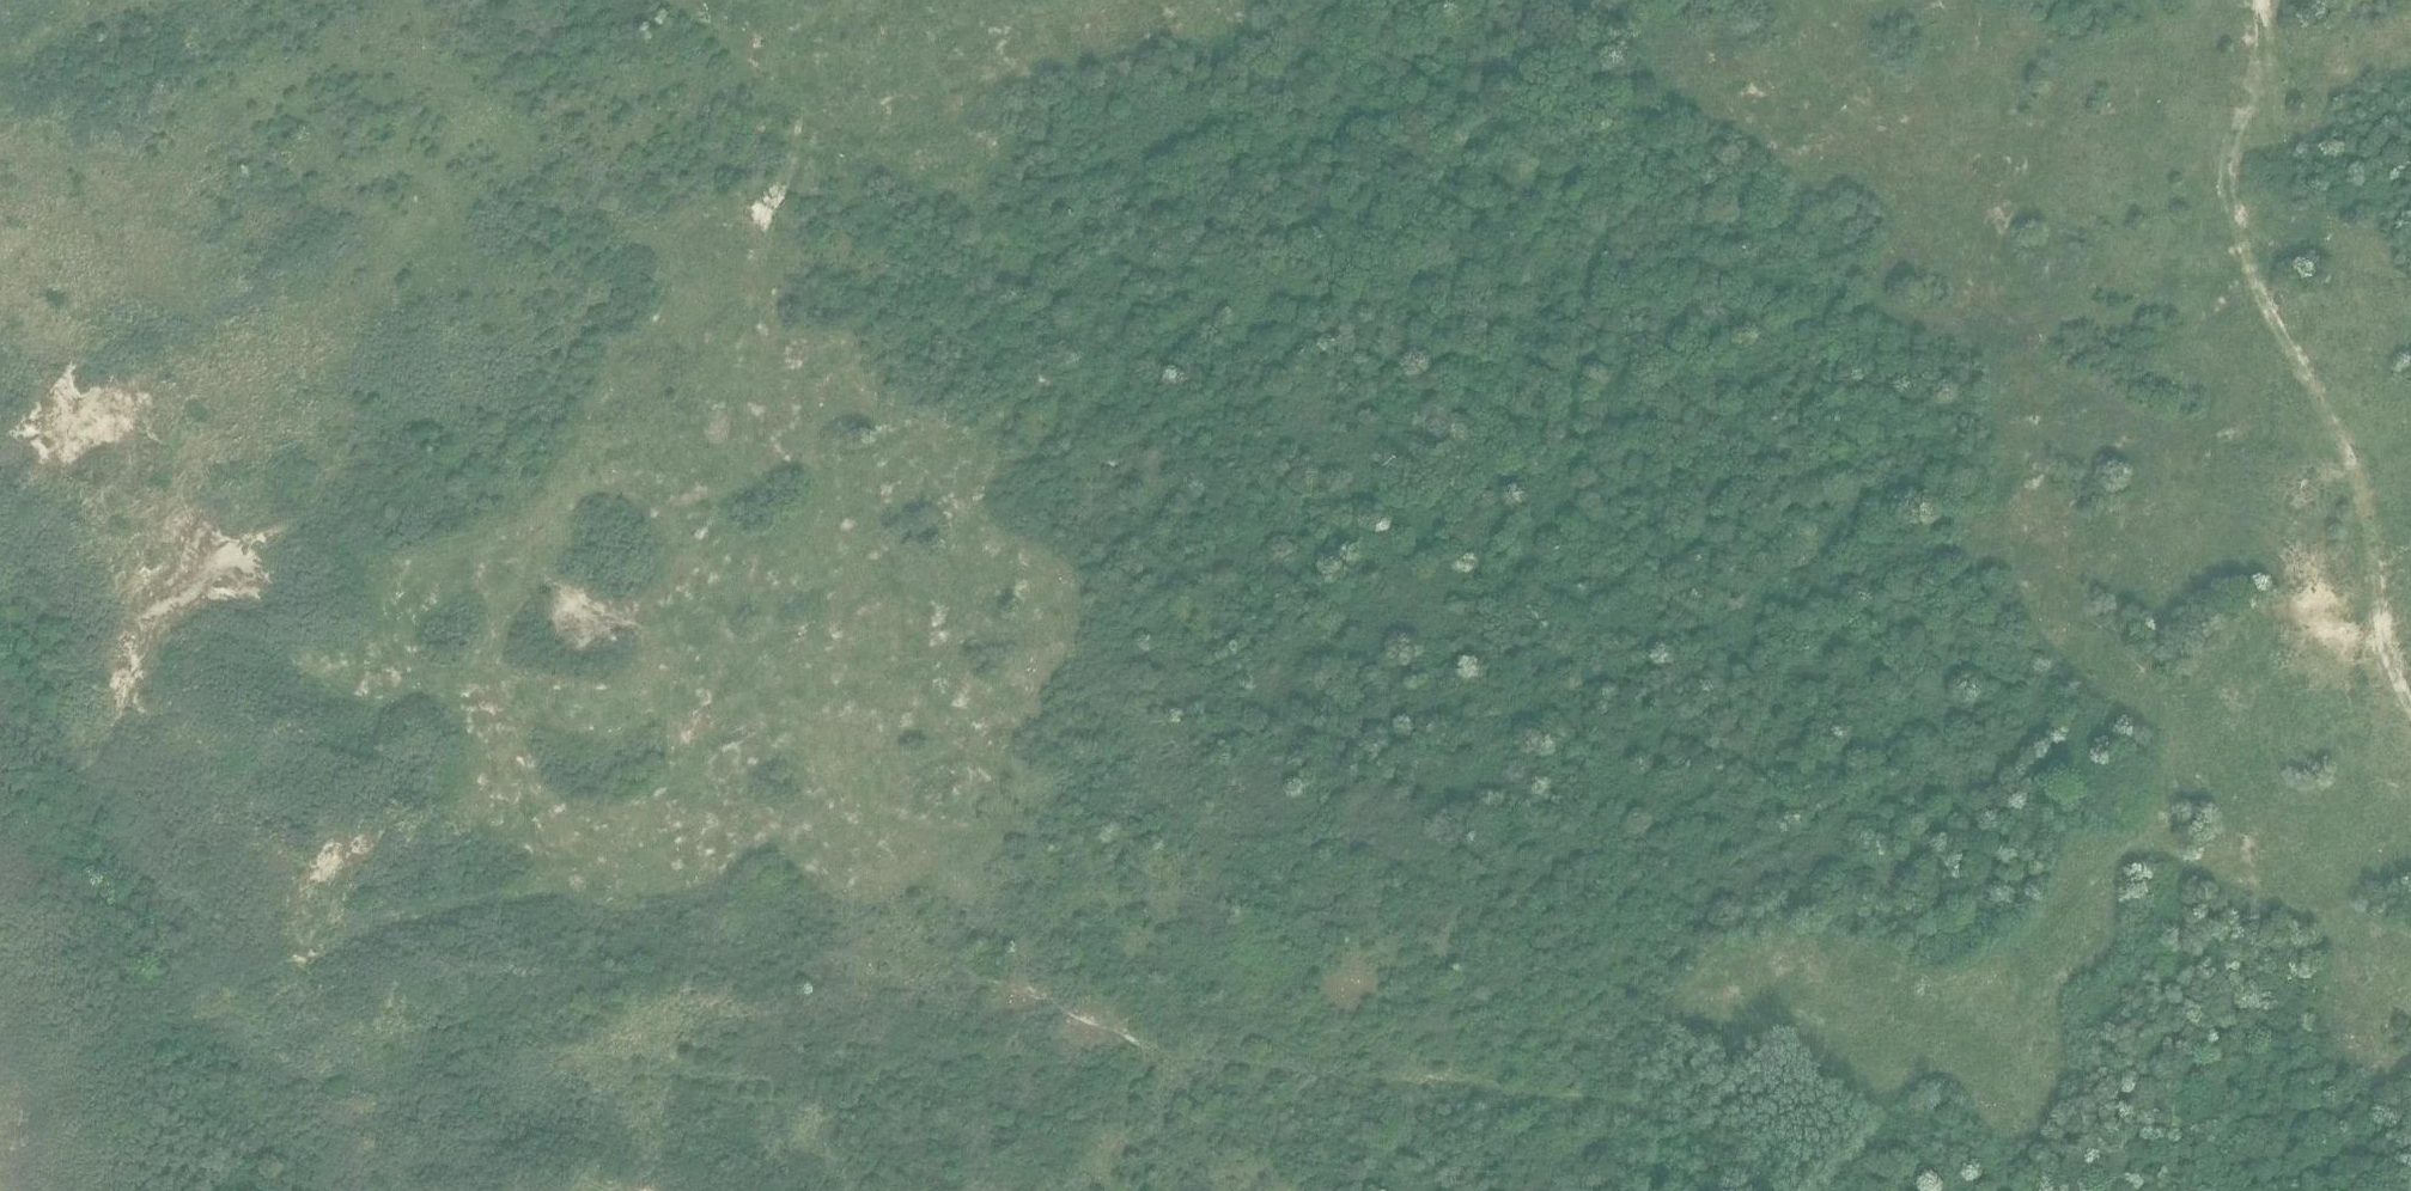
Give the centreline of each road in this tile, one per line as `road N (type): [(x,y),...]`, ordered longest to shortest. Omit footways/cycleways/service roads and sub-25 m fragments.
road 1 (track): [(2410,706),(2397,687),(2363,479),(2329,399),(2261,291),(2231,192),(2256,0)]

